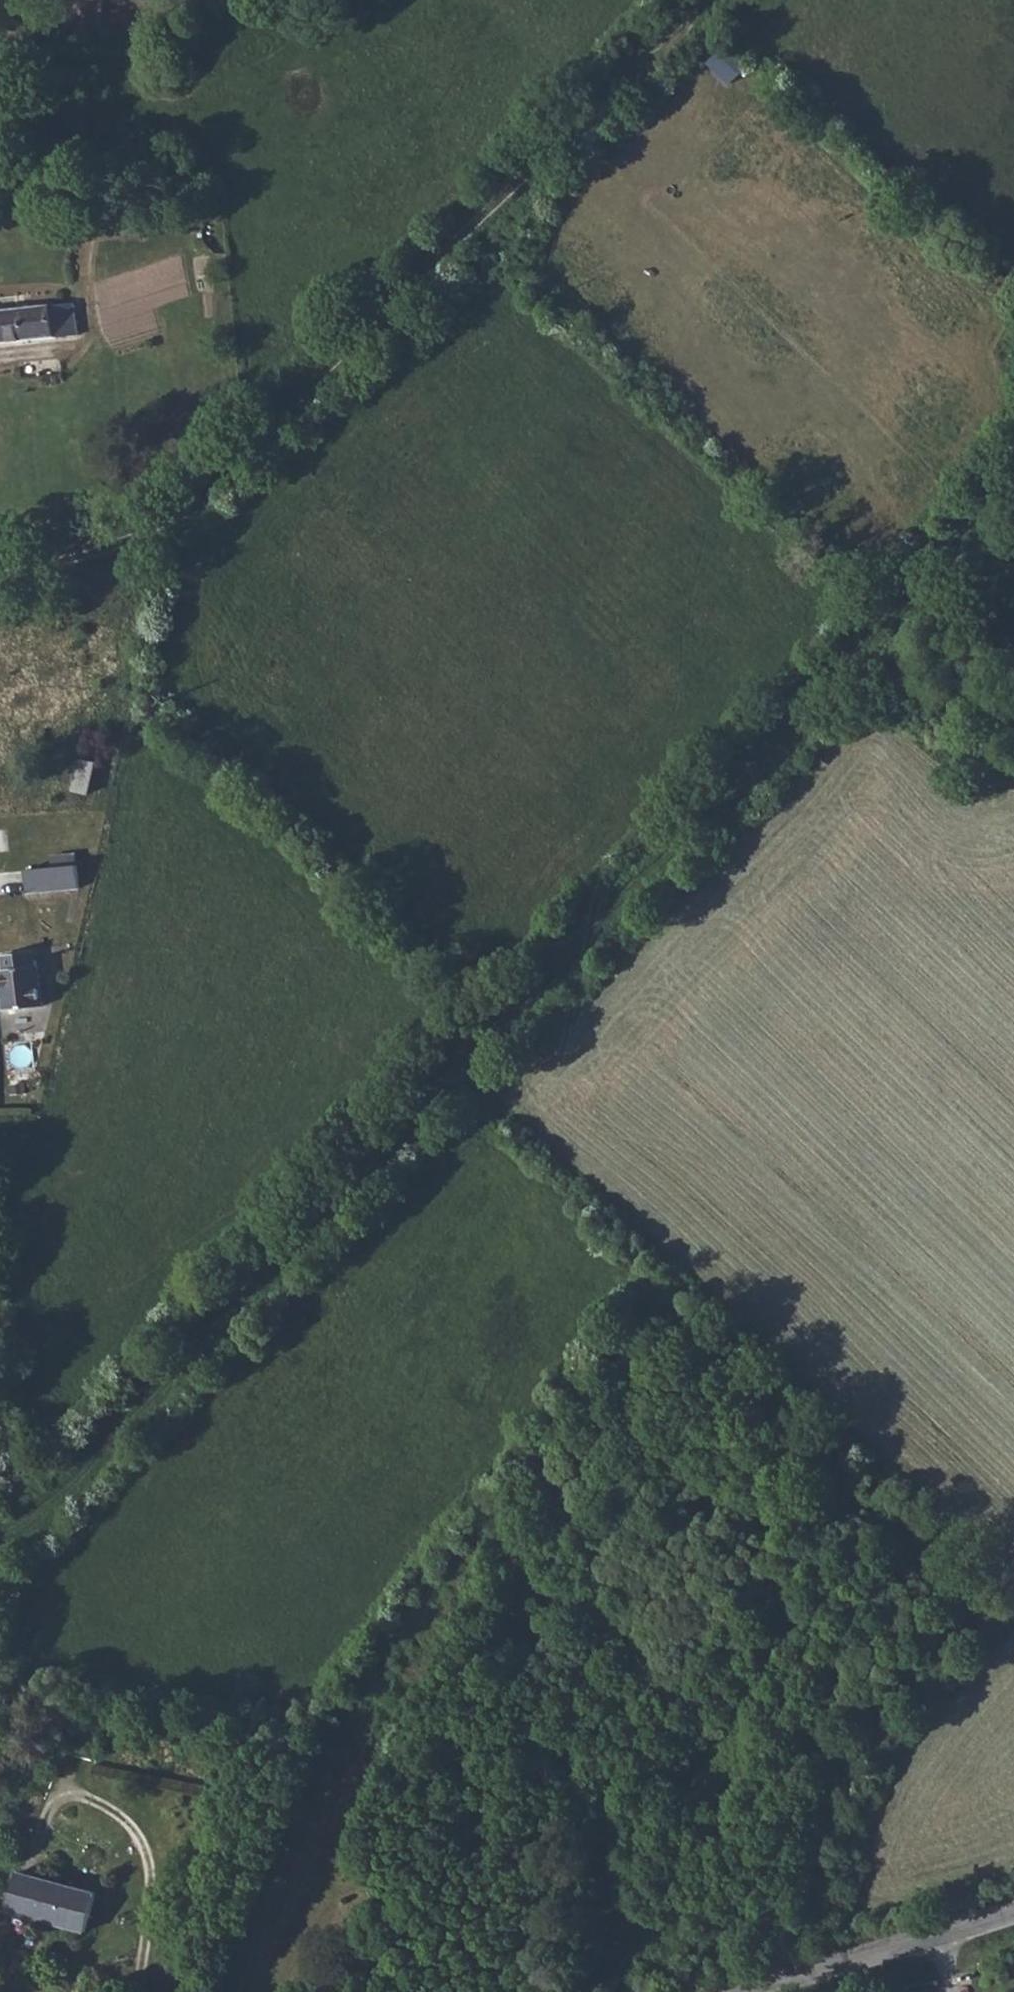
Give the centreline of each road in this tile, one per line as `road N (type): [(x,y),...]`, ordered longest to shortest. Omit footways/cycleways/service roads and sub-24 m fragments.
road 1 (unclassified): [(765,1991),(1013,1917)]

